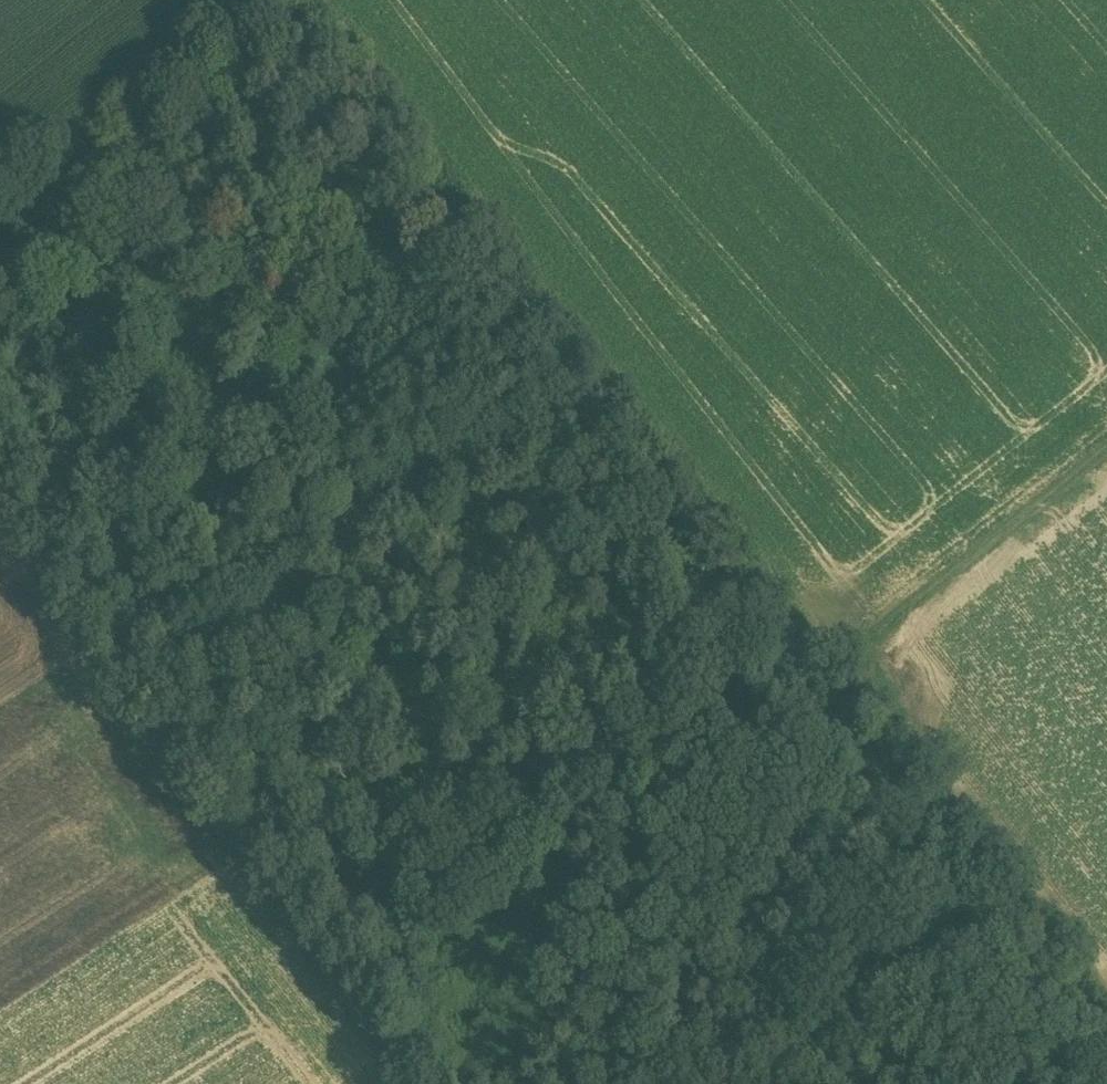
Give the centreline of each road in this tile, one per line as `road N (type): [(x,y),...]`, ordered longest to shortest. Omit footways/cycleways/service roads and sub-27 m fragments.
road 1 (track): [(336,0),(1106,1022)]
road 2 (track): [(0,527),(425,1083)]
road 3 (track): [(0,210),(268,0)]
road 4 (track): [(1106,478),(852,675)]

